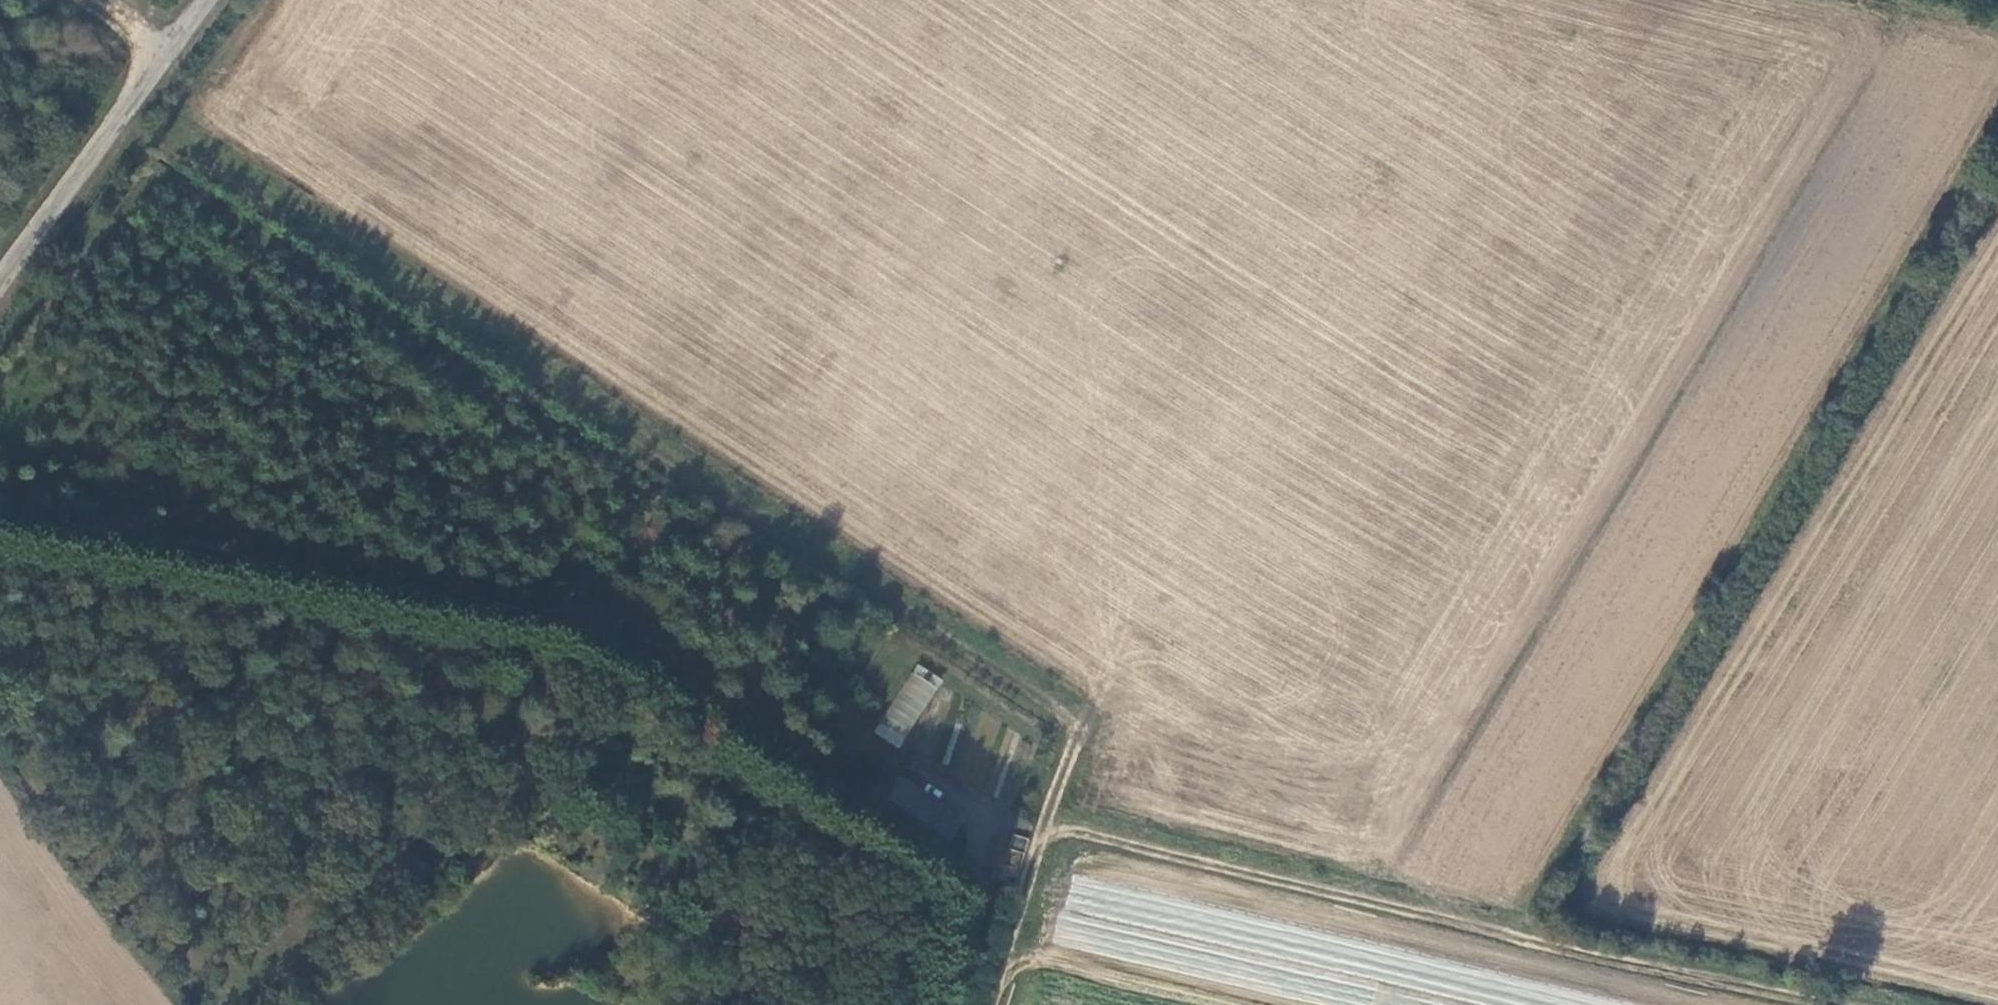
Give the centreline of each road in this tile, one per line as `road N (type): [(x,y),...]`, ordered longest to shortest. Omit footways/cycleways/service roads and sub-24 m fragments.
road 1 (track): [(990,1004),(1073,750),(1069,718),(438,309)]
road 2 (track): [(1045,826),(1852,1004)]
road 3 (unclassified): [(0,285),(207,0)]

